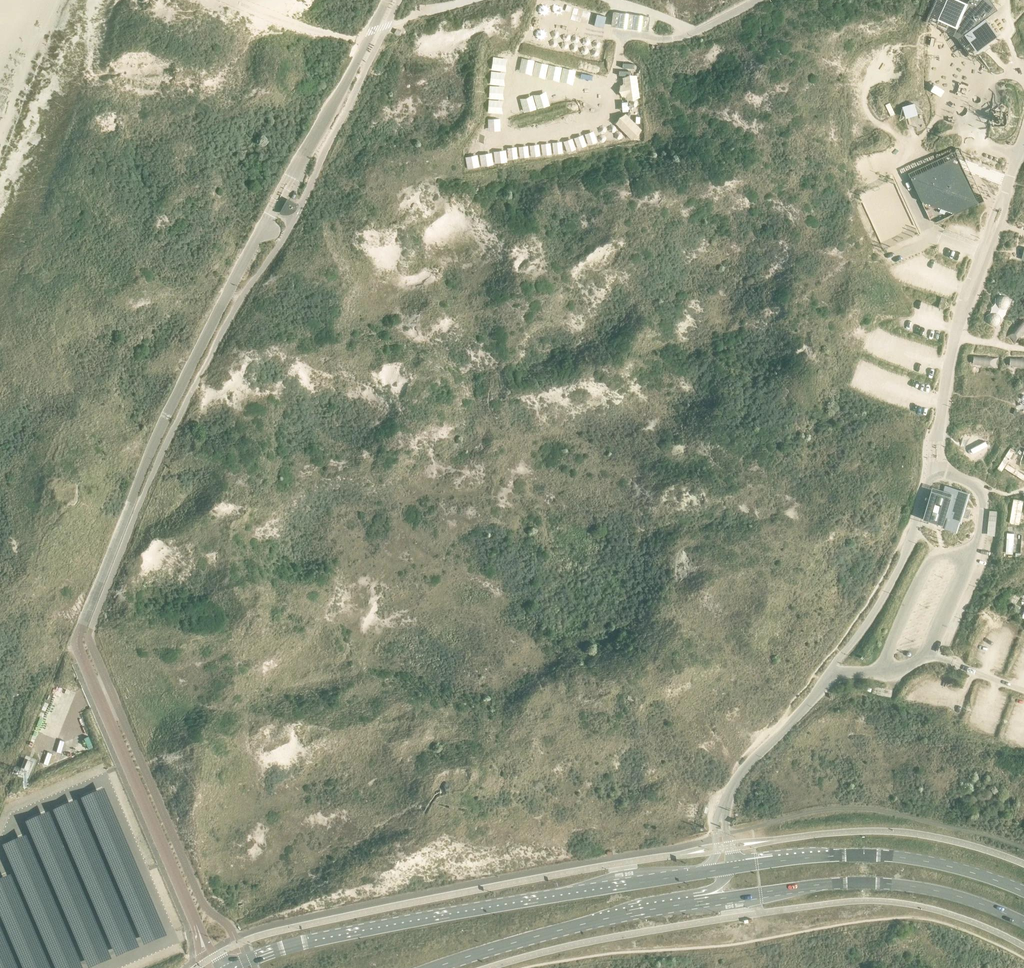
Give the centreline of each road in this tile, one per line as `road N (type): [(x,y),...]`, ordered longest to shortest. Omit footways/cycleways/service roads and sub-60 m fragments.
road 1 (unclassified): [(198,929),(77,637),(165,416),(263,230)]
road 2 (primary): [(732,867),(419,919),(287,946),(233,967)]
road 3 (primary): [(696,902),(892,884),(962,897),(1023,923)]
road 4 (track): [(624,34),(614,123),(530,151),(498,151),(499,124),(518,94),(546,88)]
road 5 (primary): [(1023,891),(966,870),(881,855),(732,867)]
road 6 (primary): [(434,967),(594,921),(696,902)]
road 7 (unclassified): [(299,166),(386,0)]

